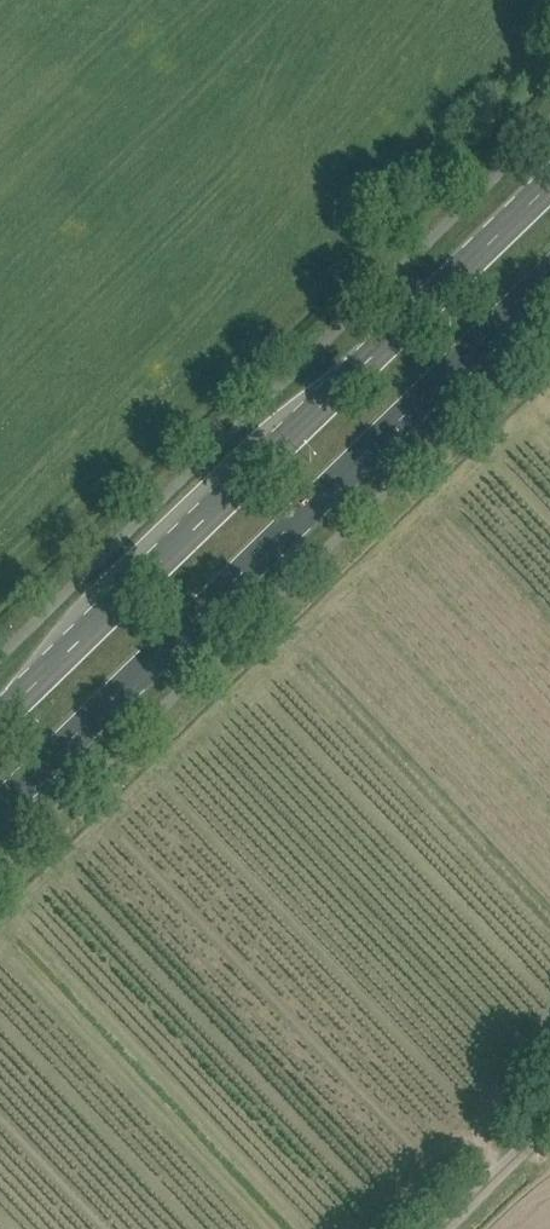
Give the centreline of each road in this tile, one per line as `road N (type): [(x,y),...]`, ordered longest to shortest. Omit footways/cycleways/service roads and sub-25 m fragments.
road 1 (primary): [(549,185),(0,722)]
road 2 (primary): [(0,810),(549,274)]
road 3 (unclassified): [(446,1228),(549,1126)]

